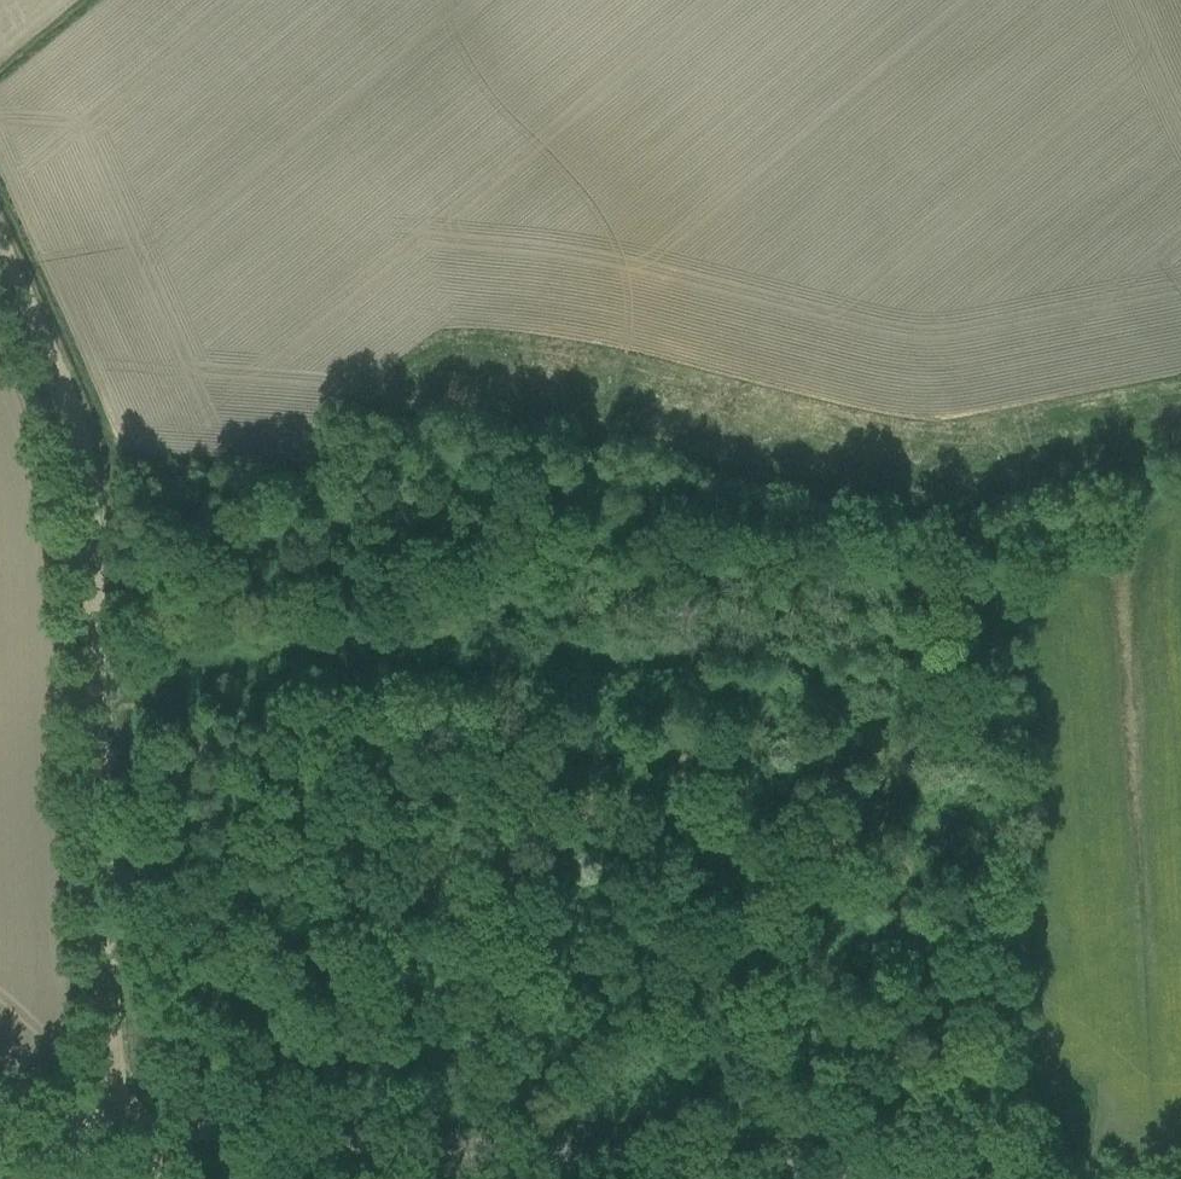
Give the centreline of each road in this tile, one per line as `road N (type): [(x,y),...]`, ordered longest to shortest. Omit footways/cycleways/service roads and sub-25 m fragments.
road 1 (track): [(93,1125),(85,476),(0,290)]
road 2 (unclassified): [(755,1178),(0,1119)]

